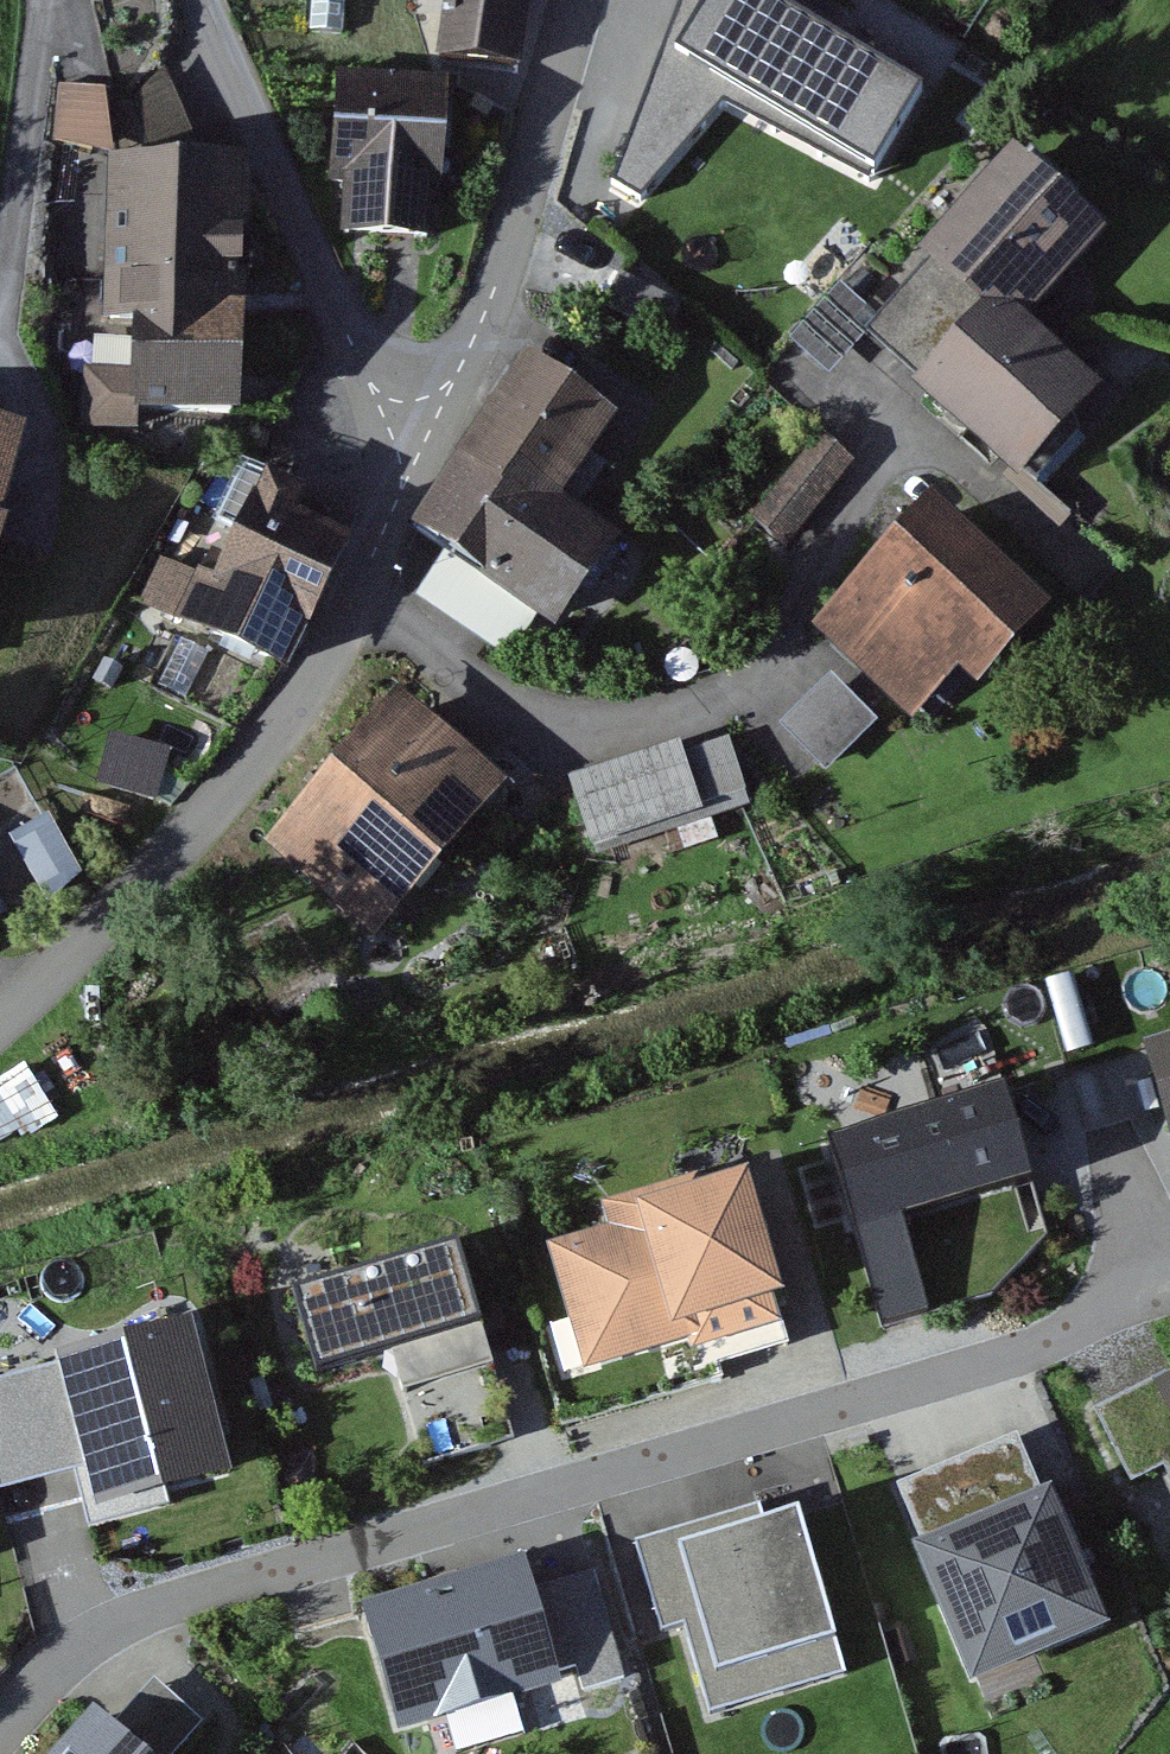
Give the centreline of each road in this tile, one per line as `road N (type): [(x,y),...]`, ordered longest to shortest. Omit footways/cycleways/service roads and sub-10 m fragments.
road 1 (residential): [(0,1722),(40,1680),(166,1603),(1047,1347),(1105,1322),(1158,1267)]
road 2 (residential): [(0,1020),(292,726),(442,413)]
road 3 (unclassified): [(192,0),(366,371),(442,413)]
road 4 (residential): [(442,413),(506,262),(583,0)]

